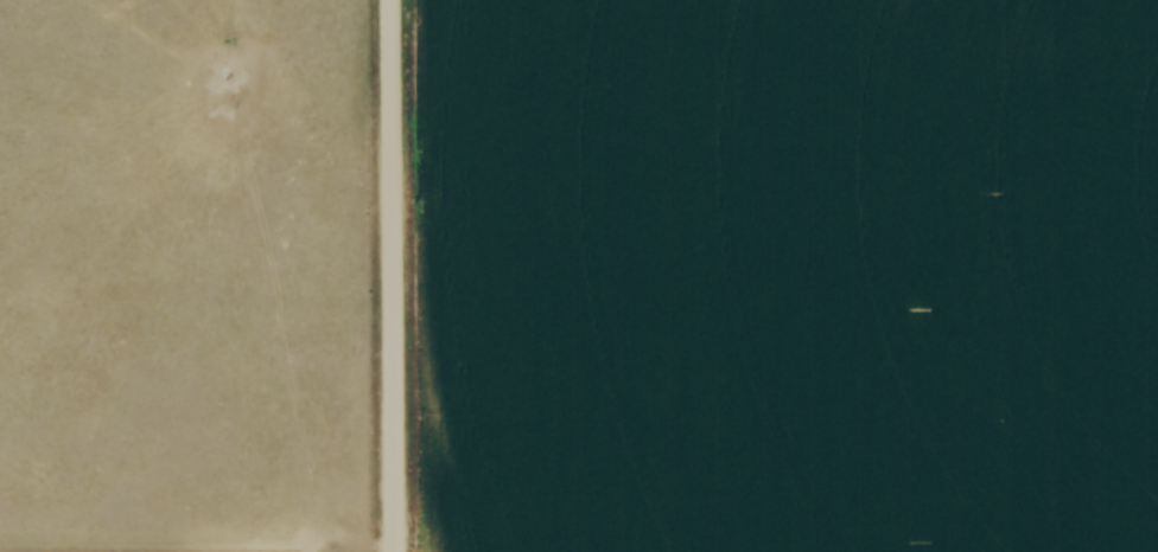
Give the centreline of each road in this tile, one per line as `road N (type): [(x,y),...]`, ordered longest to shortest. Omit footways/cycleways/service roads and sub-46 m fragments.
road 1 (residential): [(390,0),(394,551)]

